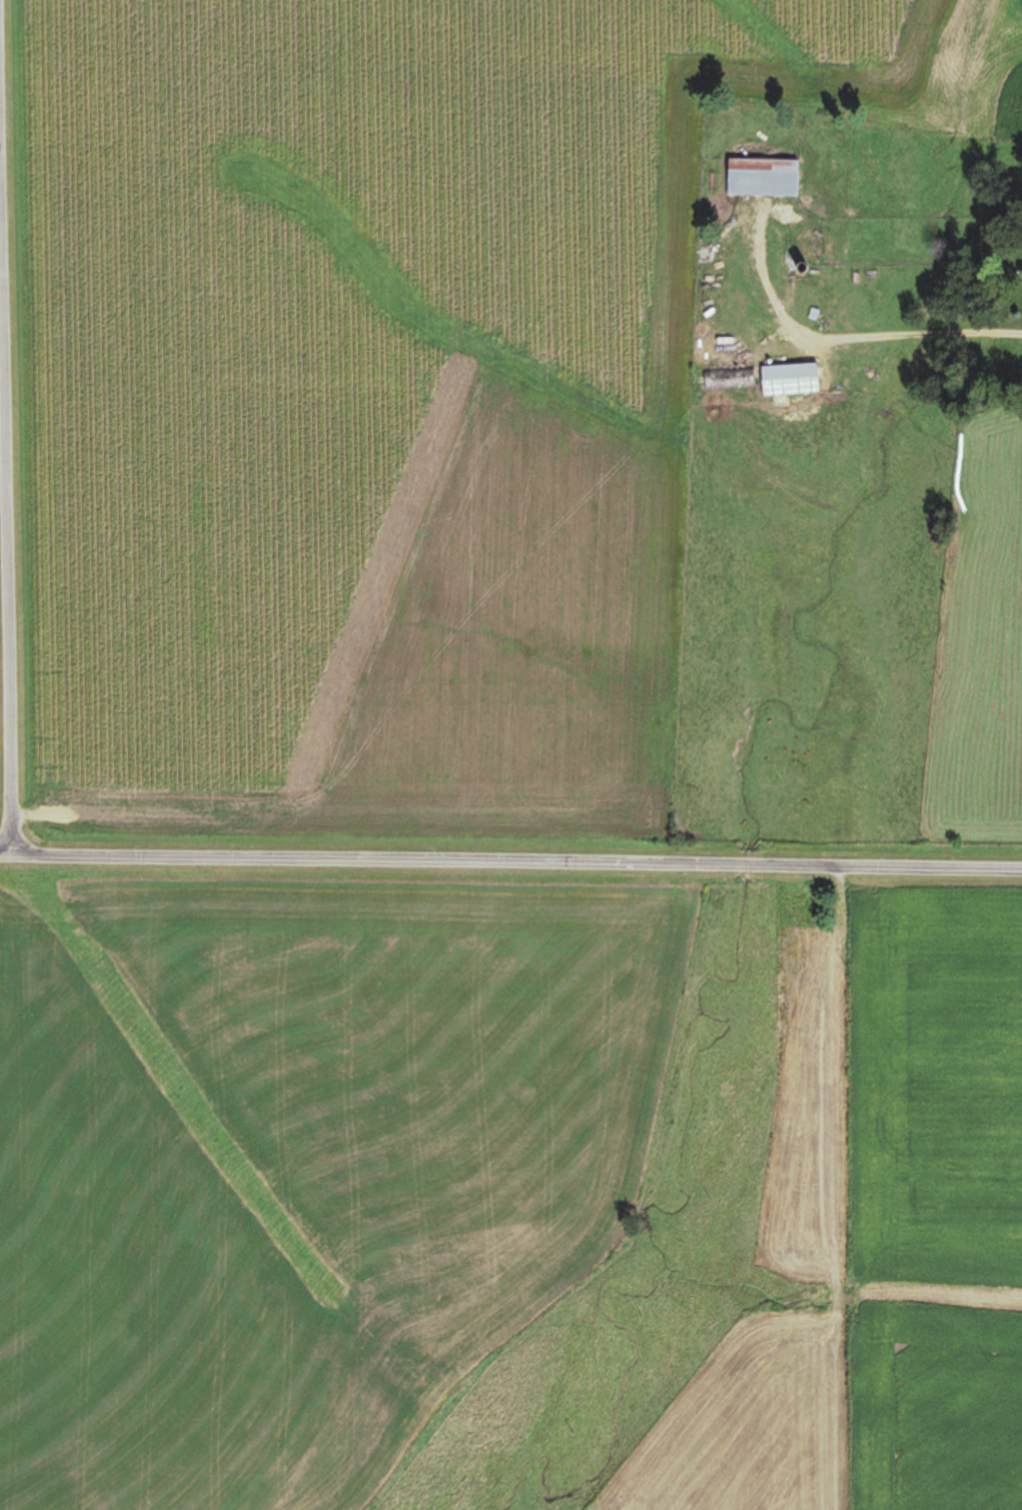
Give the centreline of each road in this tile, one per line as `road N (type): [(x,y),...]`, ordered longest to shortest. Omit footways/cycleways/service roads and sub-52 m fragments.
road 1 (residential): [(0,861),(1021,871)]
road 2 (residential): [(24,861),(10,0)]

